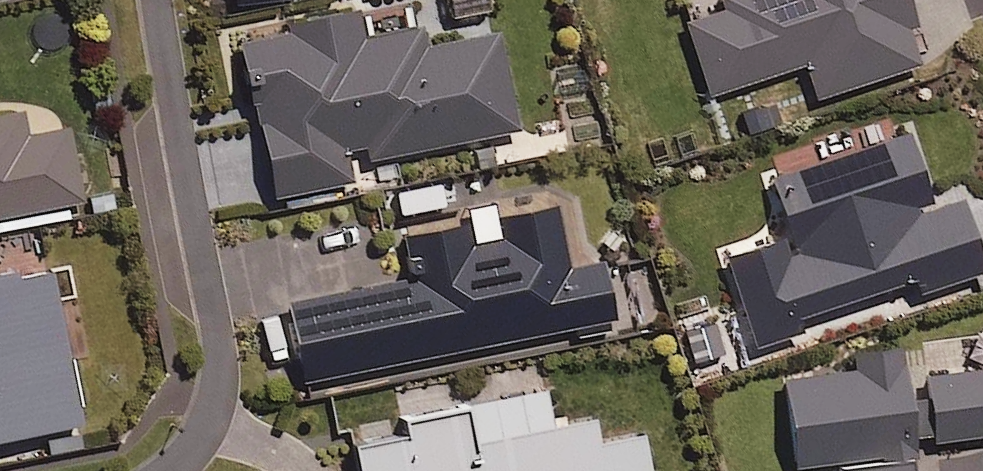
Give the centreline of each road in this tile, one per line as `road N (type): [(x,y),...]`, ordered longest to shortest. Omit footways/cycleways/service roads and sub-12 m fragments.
road 1 (residential): [(170,470),(204,435),(224,376),(158,0)]

